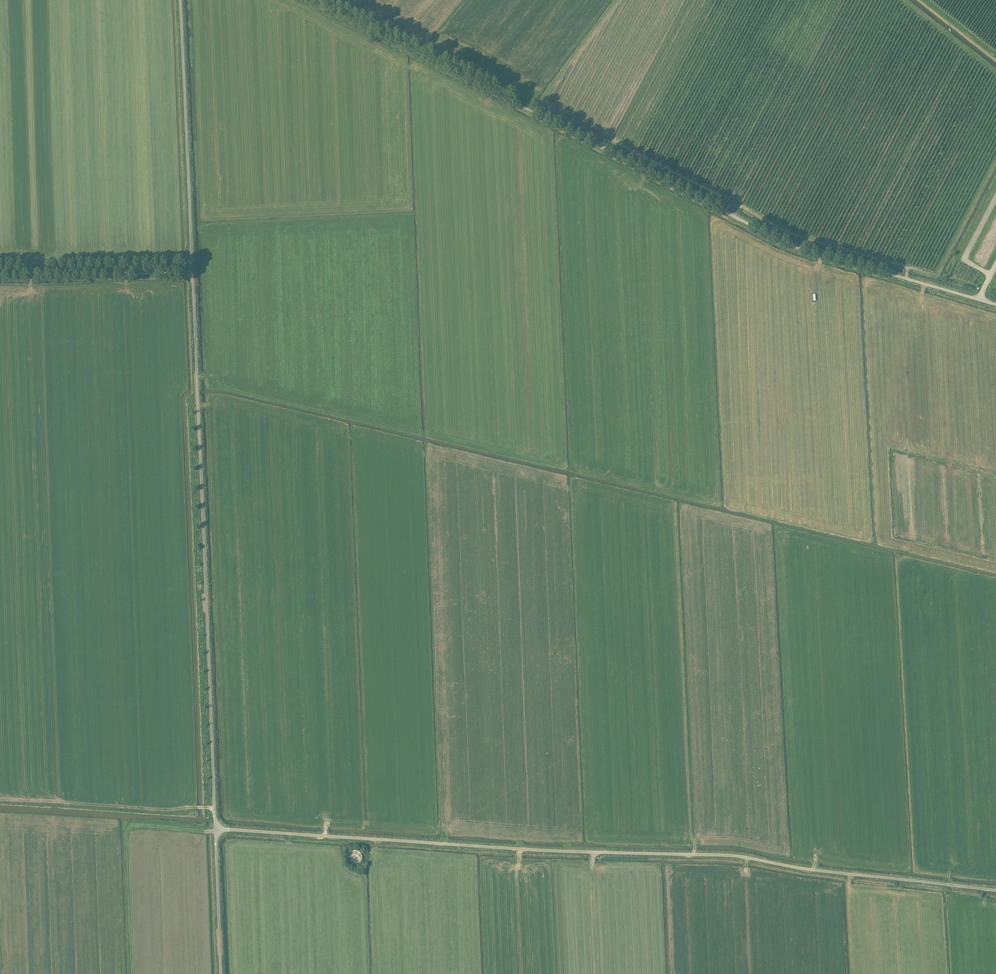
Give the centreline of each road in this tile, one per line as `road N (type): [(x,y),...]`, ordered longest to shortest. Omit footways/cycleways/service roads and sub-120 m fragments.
road 1 (unclassified): [(995,891),(737,857),(215,829)]
road 2 (unclassified): [(995,305),(790,245),(316,0)]
road 3 (unclassified): [(215,829),(192,273)]
road 4 (unclassified): [(192,273),(180,0)]
road 5 (unclassified): [(0,275),(192,273)]
road 6 (unclassified): [(221,973),(215,829)]

